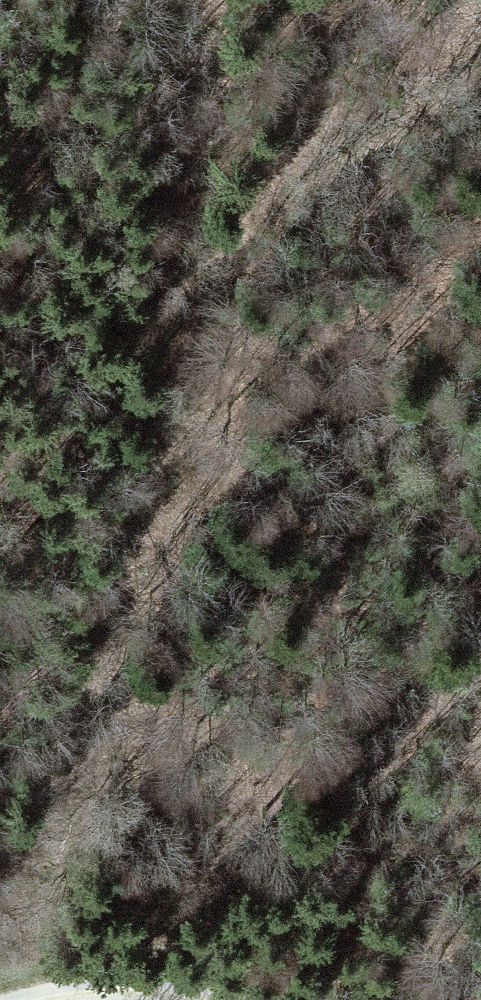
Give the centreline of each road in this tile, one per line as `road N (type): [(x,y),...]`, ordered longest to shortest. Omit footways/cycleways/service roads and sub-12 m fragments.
road 1 (track): [(7,999),(331,0)]
road 2 (track): [(281,154),(480,100)]
road 3 (track): [(210,999),(138,989),(24,999)]

